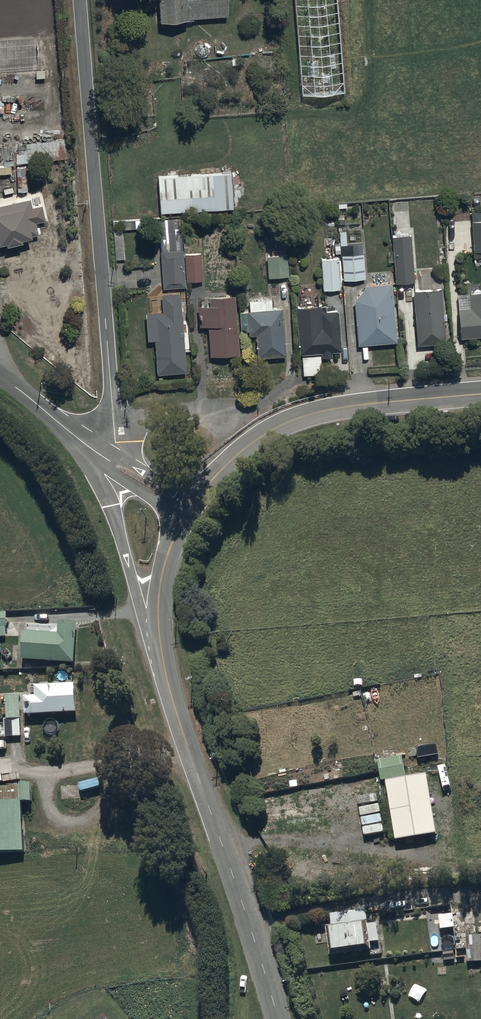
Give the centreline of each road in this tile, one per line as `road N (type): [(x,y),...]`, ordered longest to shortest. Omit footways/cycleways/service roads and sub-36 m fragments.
road 1 (unclassified): [(80,0),(114,421)]
road 2 (unclassified): [(165,674),(278,1018)]
road 3 (unclassified): [(187,514),(234,459),(285,424),(363,405),(480,393)]
road 4 (unclassified): [(165,674),(84,445)]
road 5 (unclassified): [(165,674),(159,598),(187,514)]
road 6 (residential): [(114,421),(243,407)]

